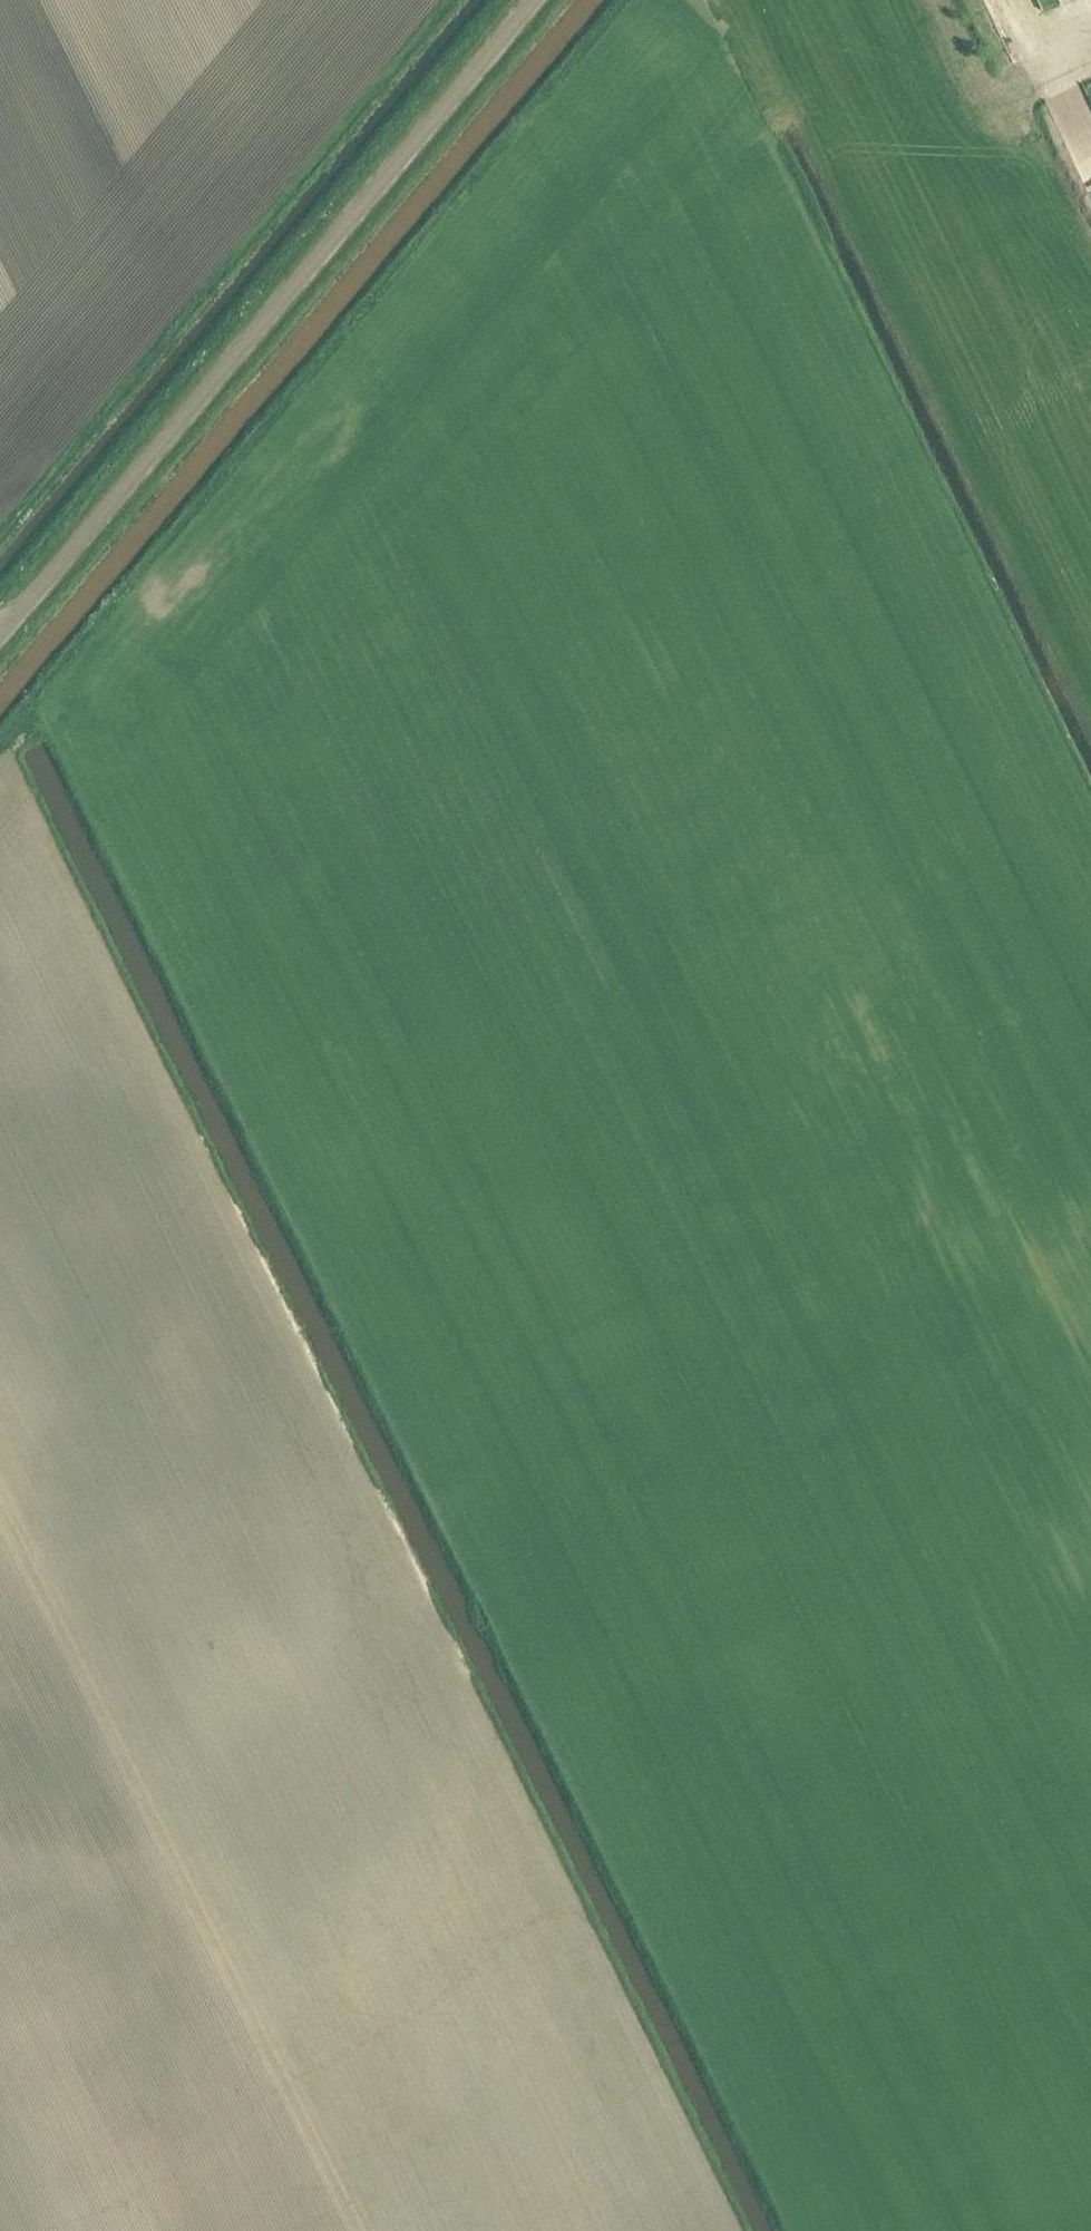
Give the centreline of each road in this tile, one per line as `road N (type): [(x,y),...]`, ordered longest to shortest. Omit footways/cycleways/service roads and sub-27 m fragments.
road 1 (unclassified): [(0,636),(536,0)]

